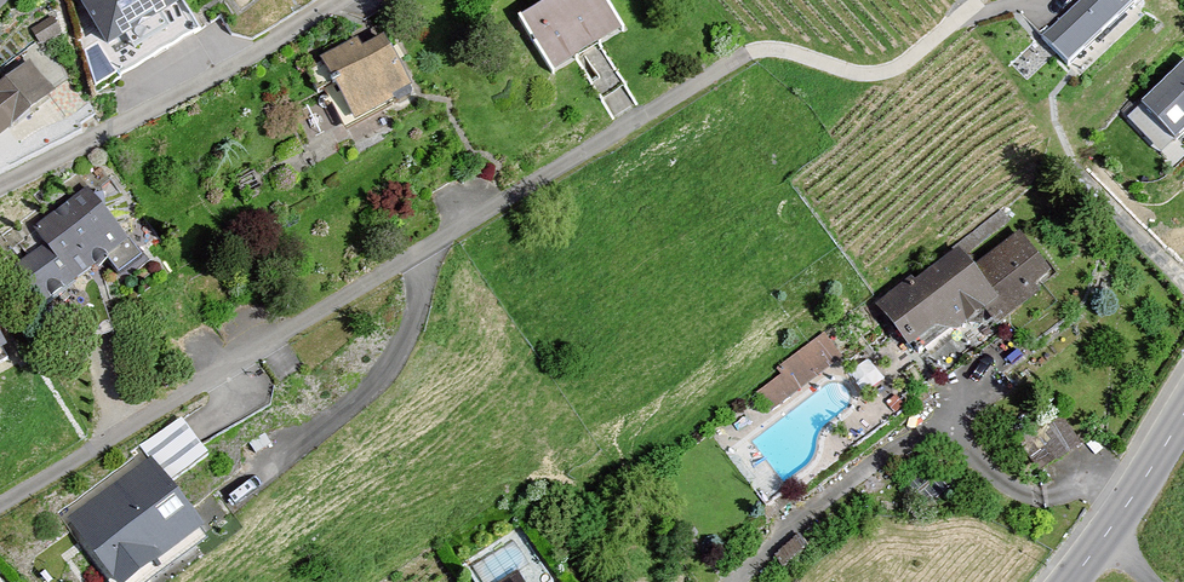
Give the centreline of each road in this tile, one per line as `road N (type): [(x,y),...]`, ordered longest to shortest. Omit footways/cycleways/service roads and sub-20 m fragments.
road 1 (residential): [(0,502),(745,53),(762,49),(873,74),(910,56),(949,17)]
road 2 (residential): [(0,182),(332,0)]
road 3 (tertiary): [(1069,581),(1183,414)]

